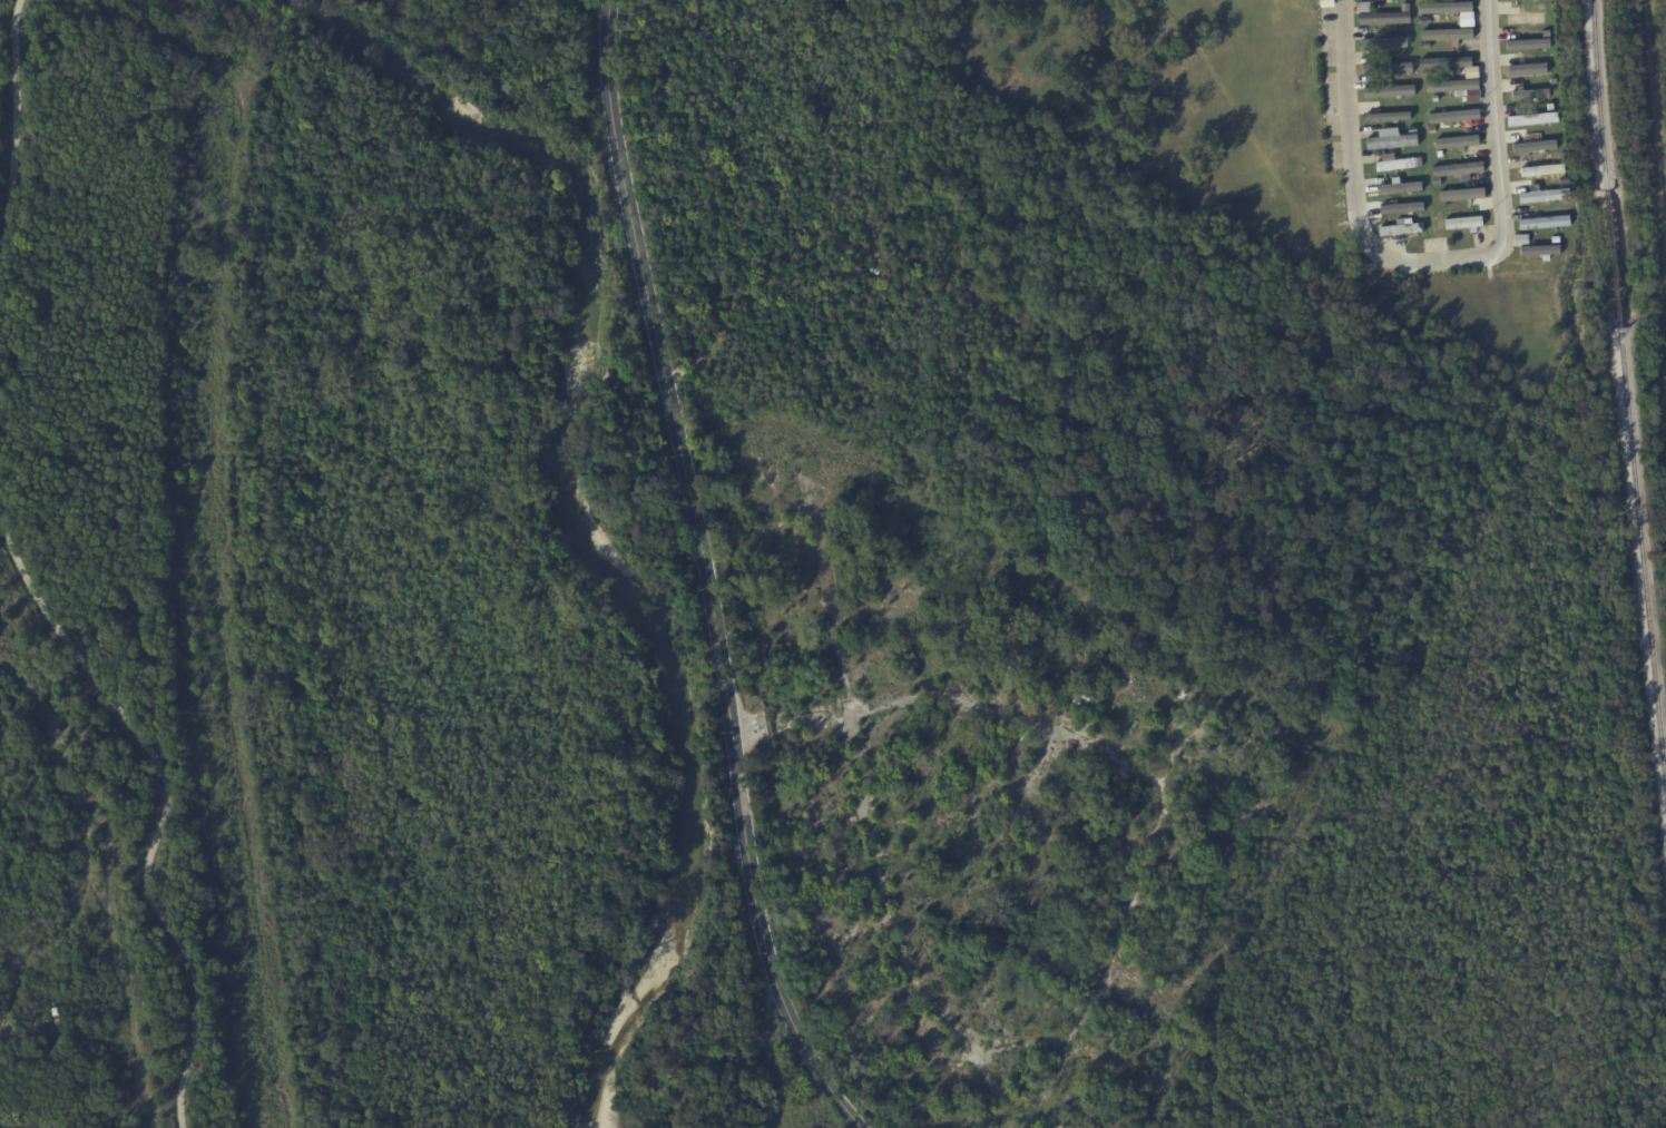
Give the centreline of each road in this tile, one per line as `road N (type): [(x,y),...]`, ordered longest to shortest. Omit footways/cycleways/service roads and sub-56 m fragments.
road 1 (track): [(290,1127),(210,539),(222,282),(243,95),(148,0)]
road 2 (tertiary): [(864,1127),(783,1012),(747,875),(618,144),(608,0)]

